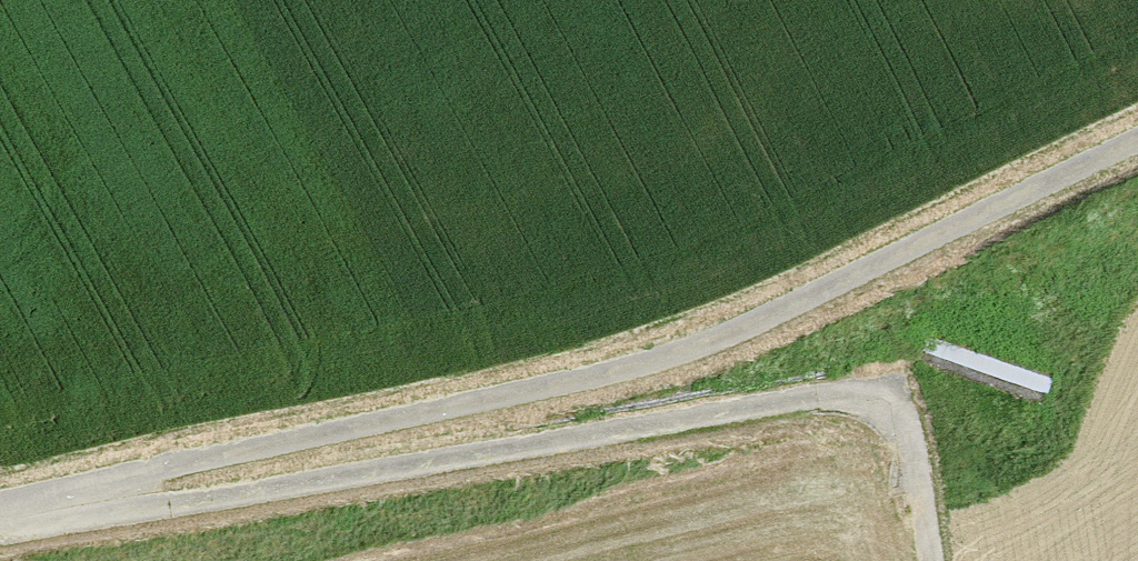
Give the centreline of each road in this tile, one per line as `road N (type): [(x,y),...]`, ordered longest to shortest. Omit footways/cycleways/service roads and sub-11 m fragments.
road 1 (track): [(1137,144),(661,364),(175,467),(0,513)]
road 2 (track): [(0,529),(131,518),(850,391),(910,433),(931,560)]

